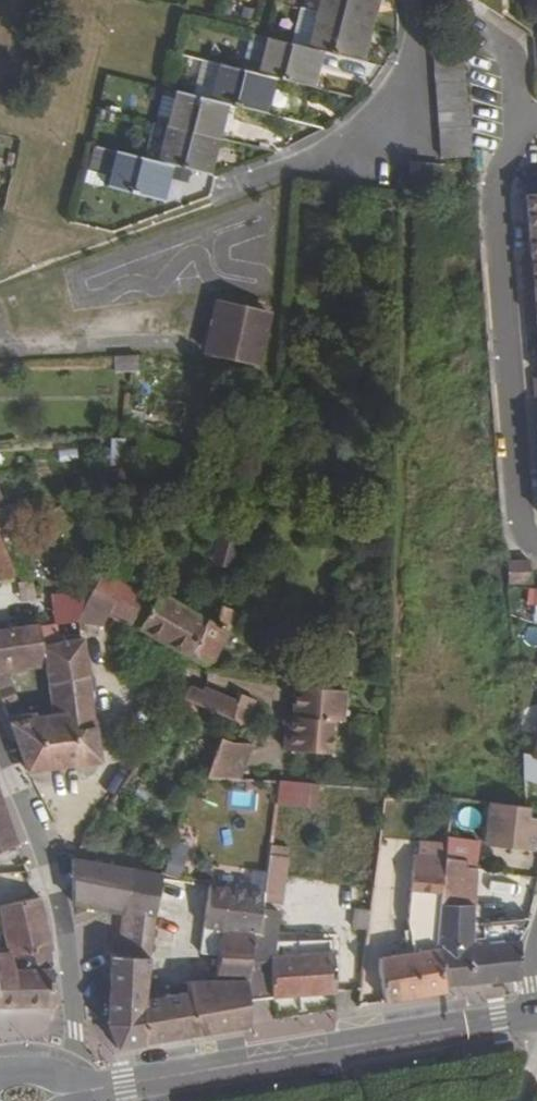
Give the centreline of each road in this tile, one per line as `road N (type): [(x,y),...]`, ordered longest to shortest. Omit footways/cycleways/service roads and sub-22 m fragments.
road 1 (tertiary): [(82,1090),(536,1014)]
road 2 (residential): [(531,113),(495,184),(524,533),(536,541)]
road 3 (residential): [(71,1079),(76,1030),(64,914),(0,742)]
road 4 (residential): [(415,0),(415,93),(387,134),(244,185)]

